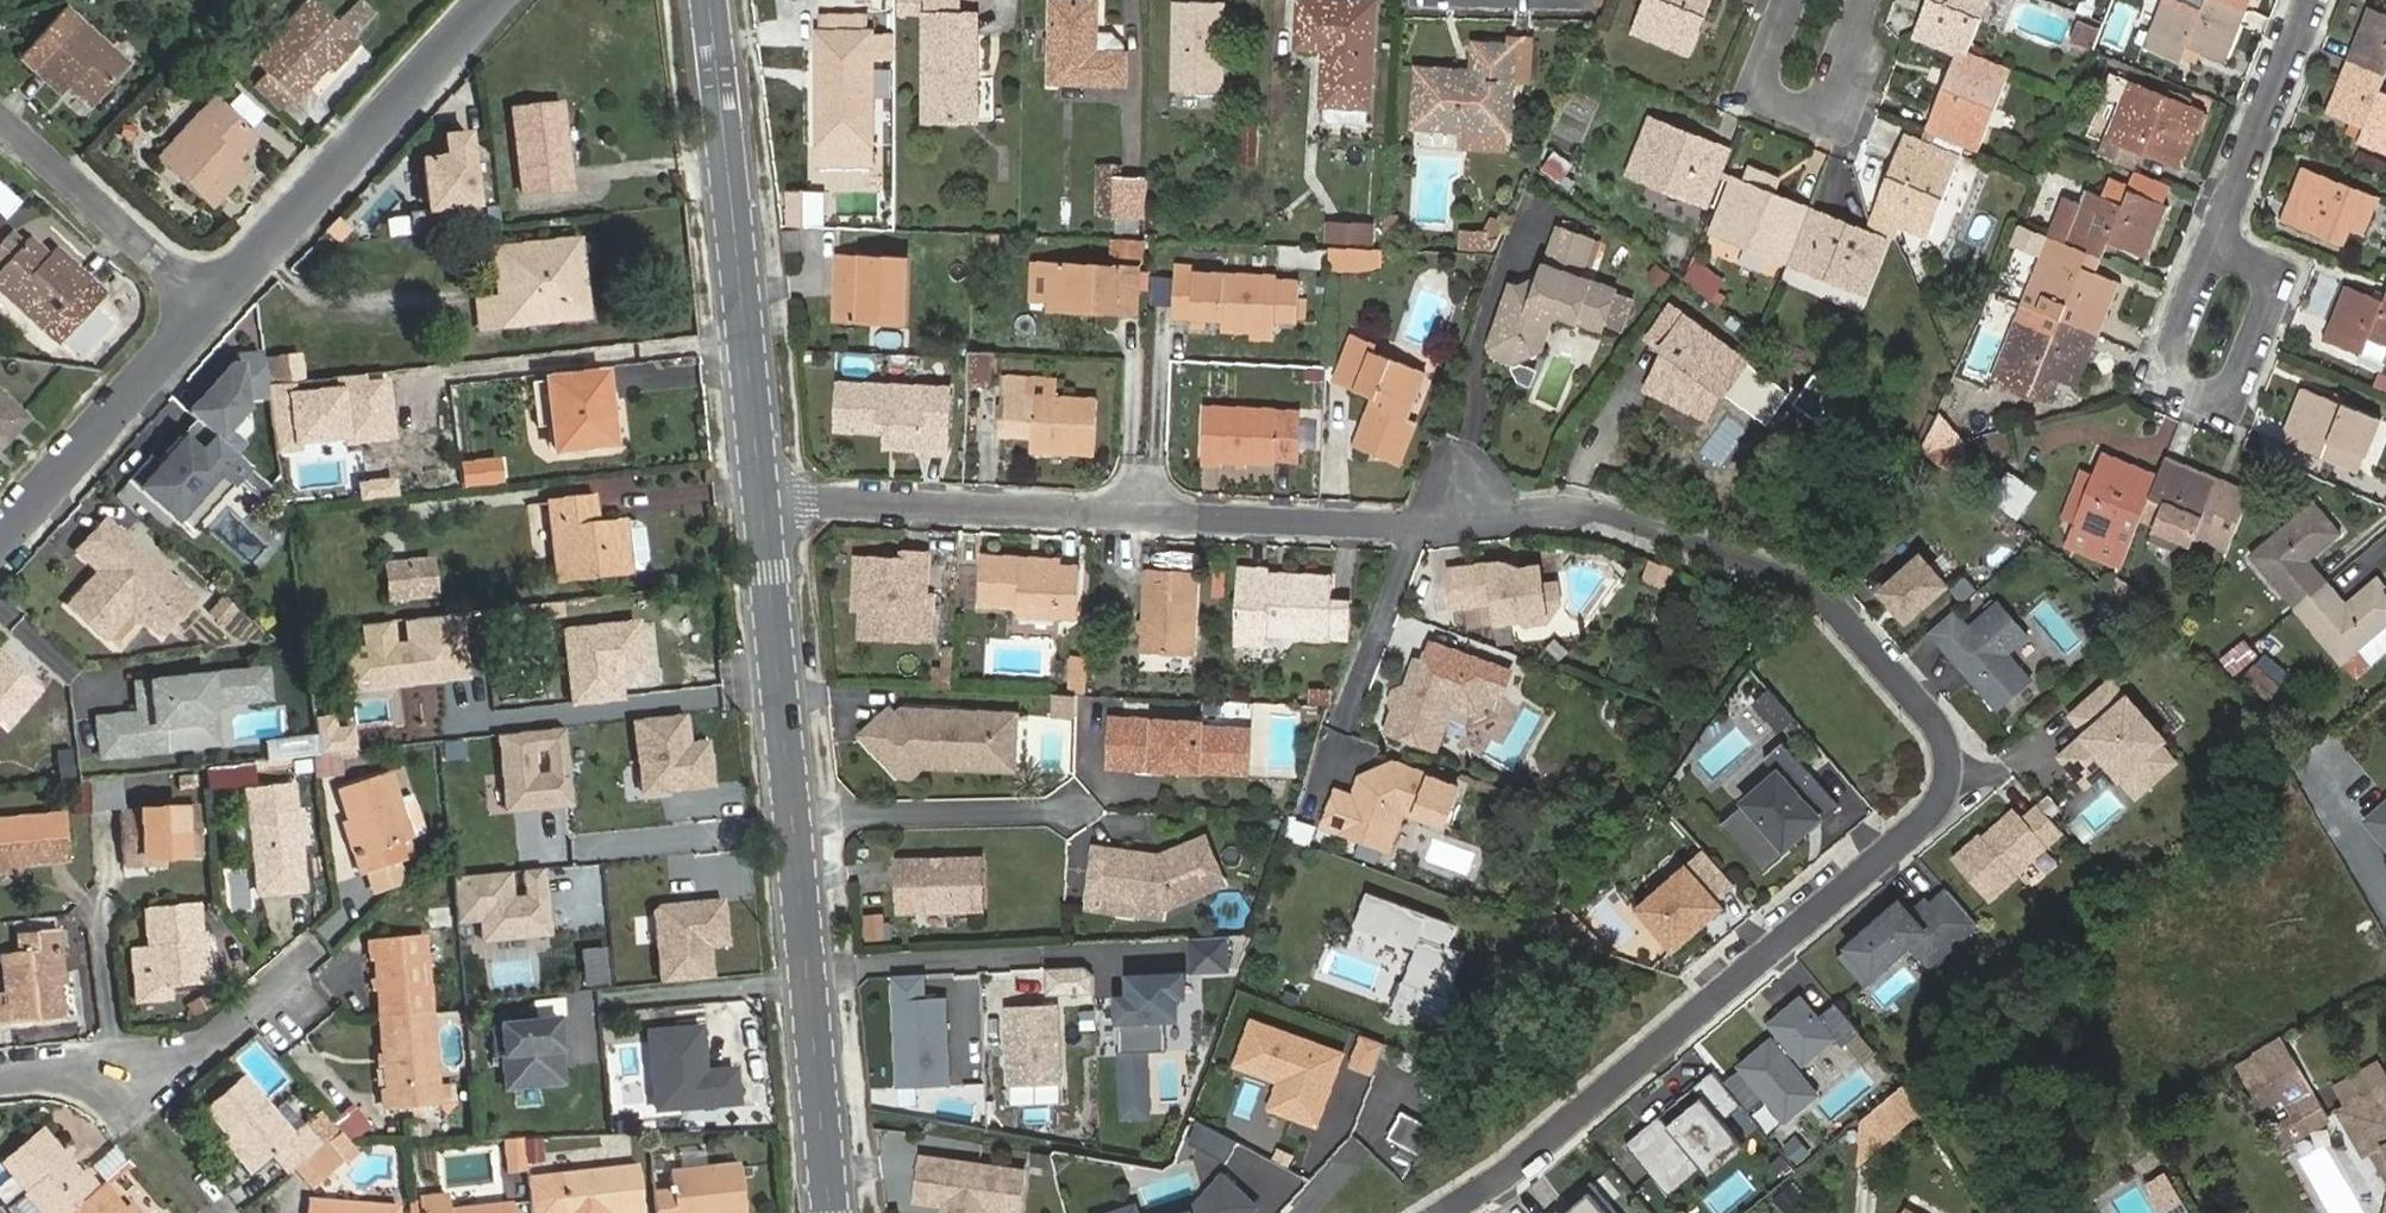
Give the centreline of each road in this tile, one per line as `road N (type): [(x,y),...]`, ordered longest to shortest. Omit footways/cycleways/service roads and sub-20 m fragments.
road 1 (residential): [(1452,1212),(1531,1159),(1951,784),(1925,712),(1785,575),(1608,526)]
road 2 (tertiary): [(763,500),(833,1212)]
road 3 (residential): [(763,500),(1426,525)]
road 4 (tertiary): [(709,0),(763,500)]
road 5 (residential): [(219,307),(501,0)]
road 6 (residential): [(0,1077),(219,1042),(313,954)]
road 7 (residential): [(2214,252),(2159,378),(2223,406),(2278,280)]
road 8 (residential): [(0,558),(219,307)]
road 9 (residential): [(0,117),(219,307)]
road 10 (residential): [(2310,0),(2214,252)]
road 11 (residential): [(1426,525),(1353,714)]
road 12 (residential): [(1426,525),(1472,507),(1608,526)]
road 13 (residential): [(1787,0),(1748,94),(1825,125)]
road 14 (residential): [(1825,125),(1873,0)]

